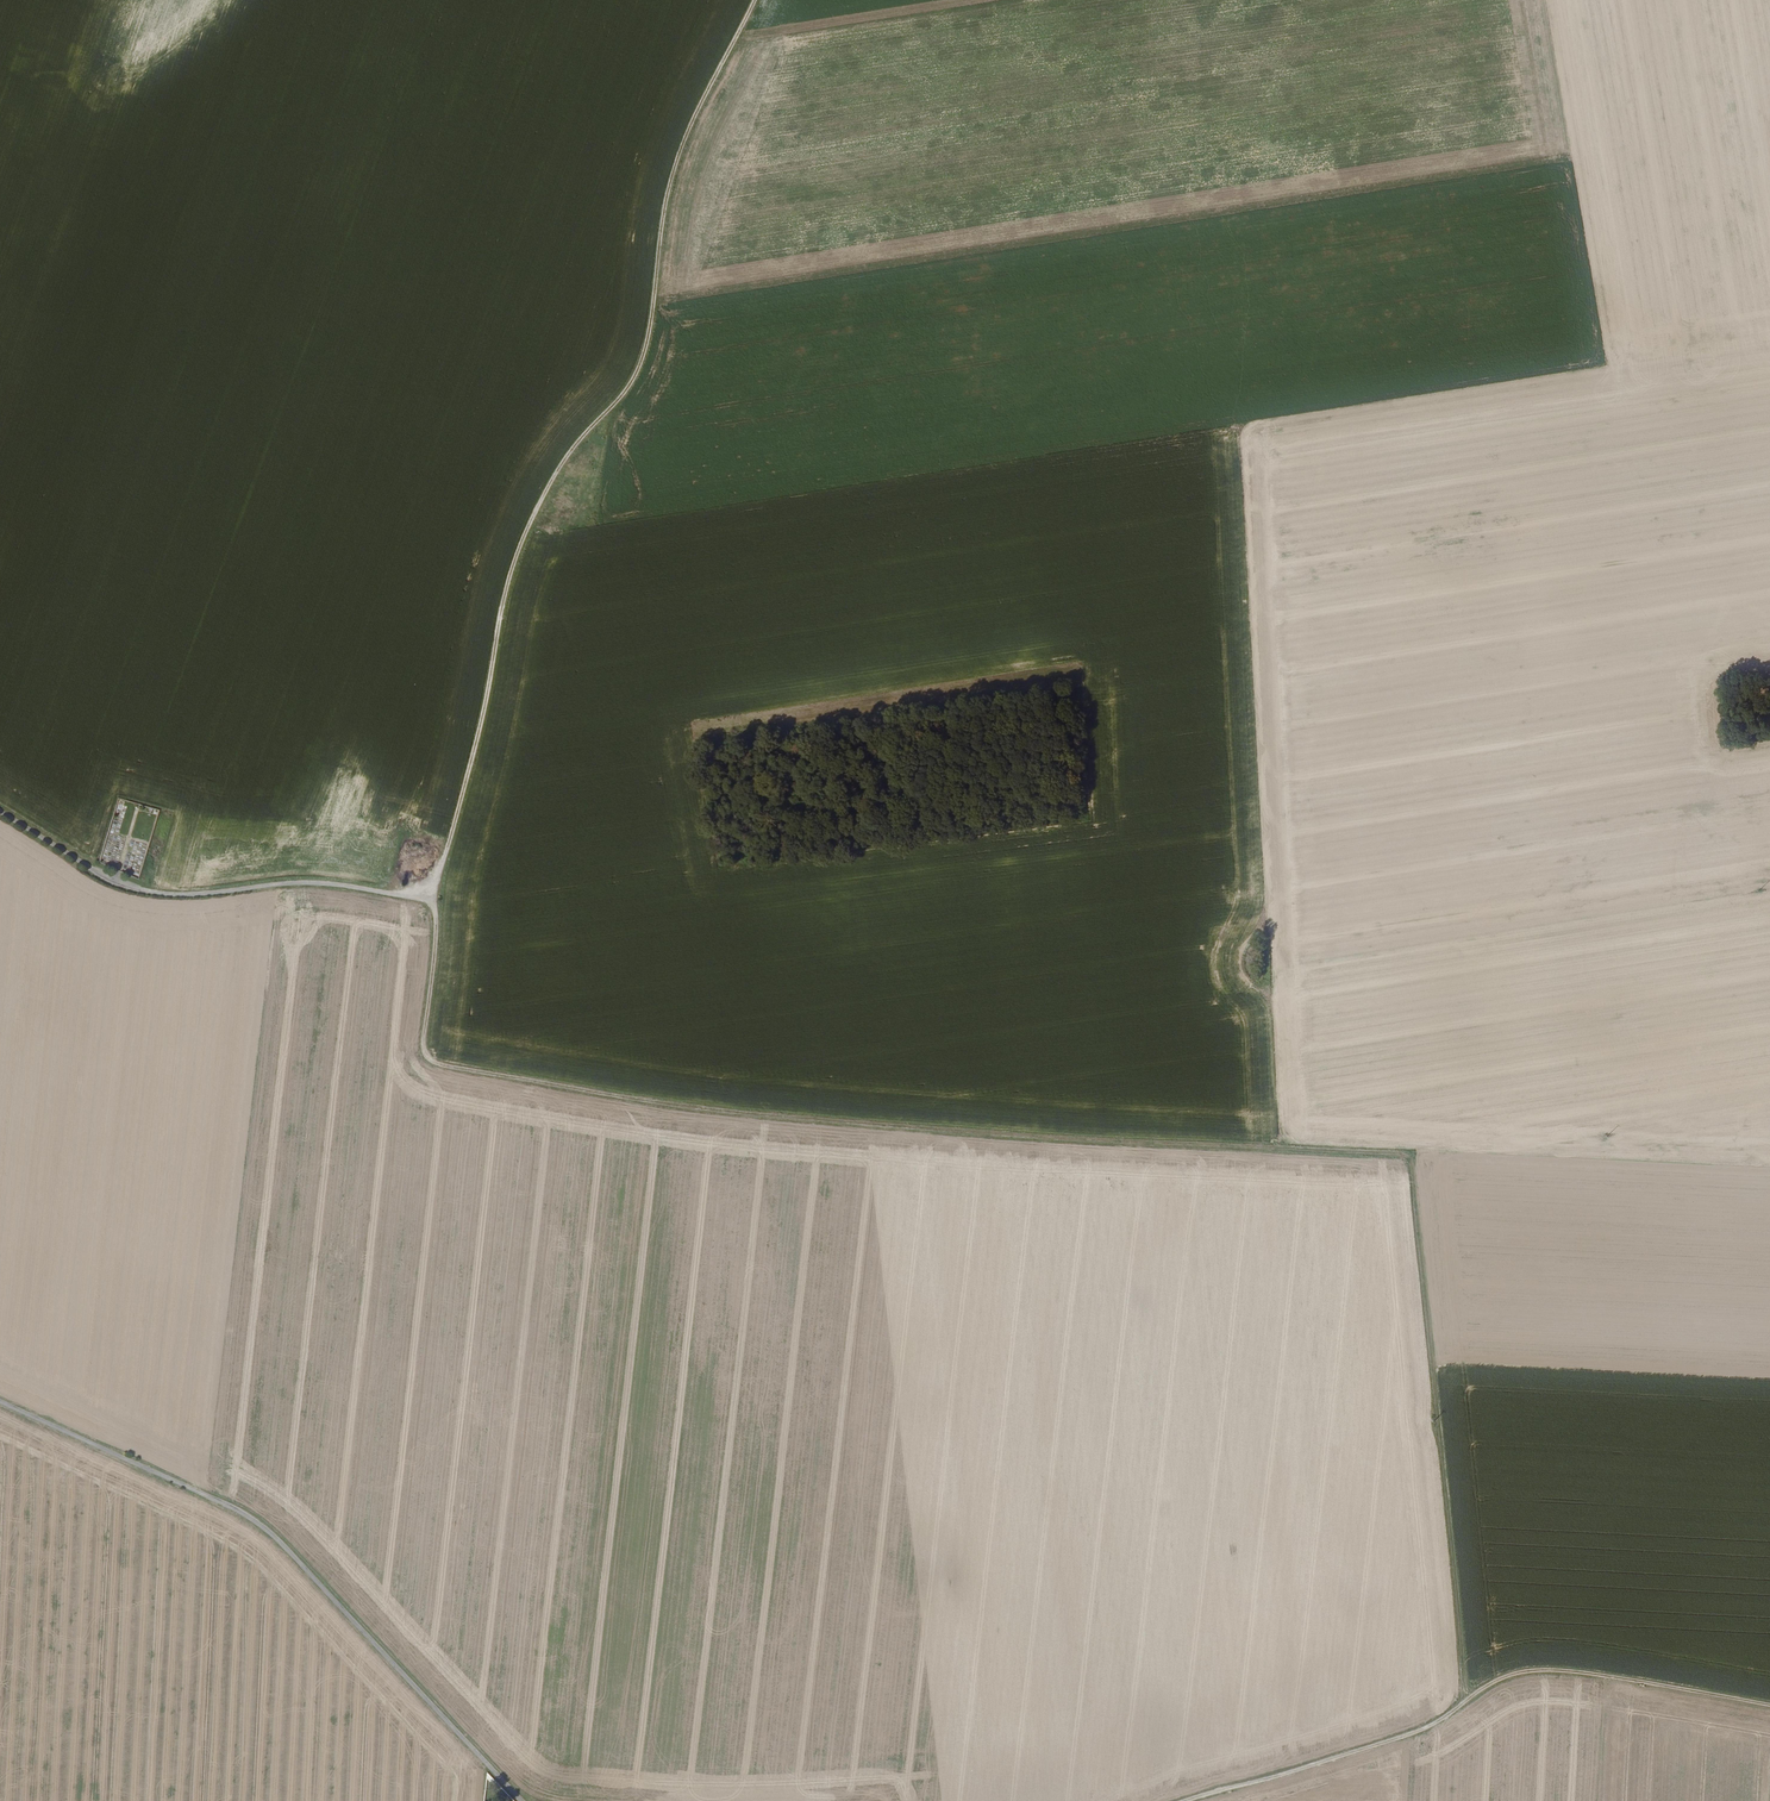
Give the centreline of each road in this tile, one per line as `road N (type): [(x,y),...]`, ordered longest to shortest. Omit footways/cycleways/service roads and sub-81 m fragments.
road 1 (track): [(1467,1700),(1410,1154),(1090,1142),(680,1107),(427,1059),(433,900),(479,737),(519,545),(560,467),(639,373),(677,162),(755,0)]
road 2 (unclassified): [(522,1800),(260,1524),(0,1401)]
road 3 (track): [(1769,1705),(1580,1673),(1519,1672),(1415,1733),(1185,1800)]
road 4 (unclassified): [(0,813),(98,873),(150,892),(325,884),(433,900)]

